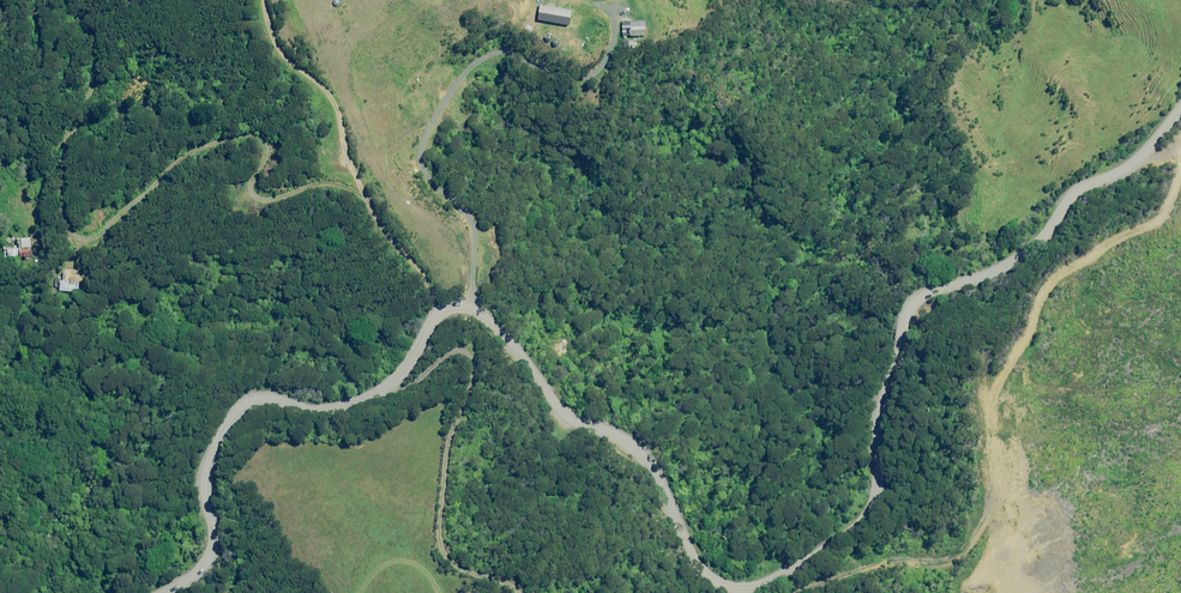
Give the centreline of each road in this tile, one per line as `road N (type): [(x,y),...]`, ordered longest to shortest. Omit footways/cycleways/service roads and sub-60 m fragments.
road 1 (unclassified): [(150,592),(199,561),(200,460),(230,406),(248,393),(325,403),(381,382),(409,356),(440,306),(467,299),(482,306),(554,408),(646,457),(704,555),(748,579),(812,544),(859,505),(873,471),(888,329),(921,282),(979,272),(1028,248),(1063,195),(1129,159),(1180,87)]
road 2 (track): [(1002,592),(1009,551),(983,485),(985,401),(1025,343),(1043,289),(1160,219),(1180,186)]
road 3 (track): [(384,379),(402,388),(460,351),(474,359),(476,373),(439,449),(433,546),(448,573),(501,583),(504,592)]
road 4 (track): [(440,306),(346,170),(328,98),(268,58),(255,0)]
road 5 (track): [(775,564),(790,568),(889,544),(930,555),(954,551),(994,513)]

